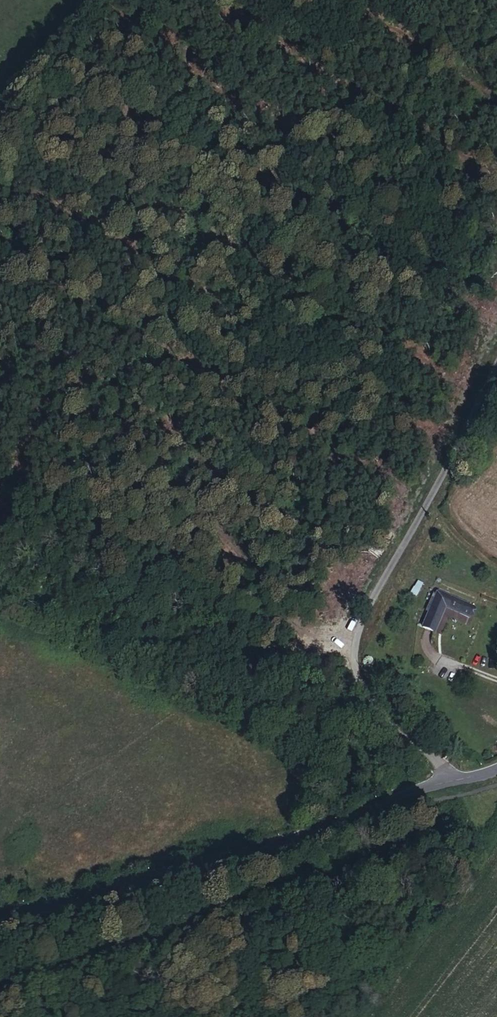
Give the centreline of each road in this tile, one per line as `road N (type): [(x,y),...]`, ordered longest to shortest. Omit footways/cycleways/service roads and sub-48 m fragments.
road 1 (unclassified): [(452,778),(360,686),(357,638),(496,368)]
road 2 (unclassified): [(0,907),(34,911),(286,843),(452,778)]

